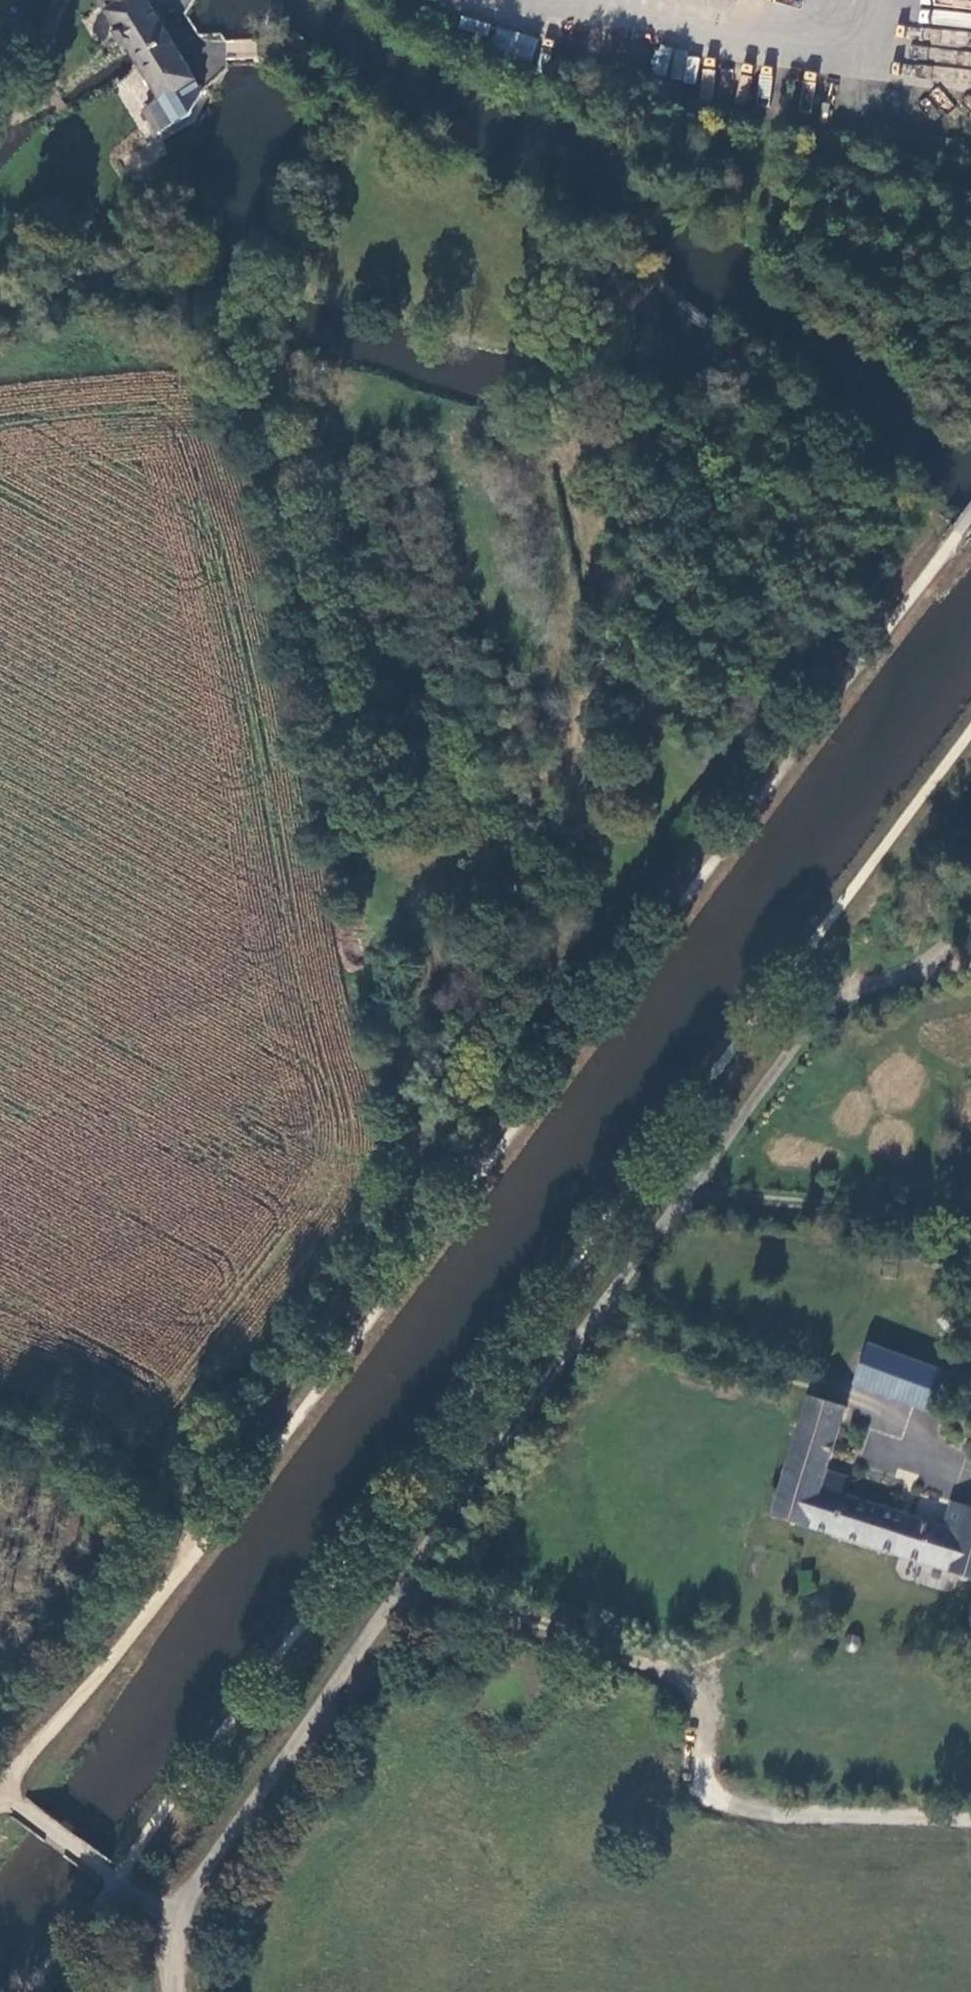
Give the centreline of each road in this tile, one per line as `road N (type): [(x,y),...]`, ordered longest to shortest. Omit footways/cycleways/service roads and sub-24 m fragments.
road 1 (track): [(166,1925),(796,1033),(822,1009),(936,957),(970,920)]
road 2 (track): [(807,1615),(677,1677),(536,1622),(396,1595)]
road 3 (track): [(970,1484),(914,1453),(855,1405),(654,1340),(598,1307)]
road 4 (track): [(970,1219),(685,1198)]
road 5 (unclassified): [(34,1991),(118,1880)]
road 6 (unclassified): [(118,1880),(166,1925),(174,1991)]
road 7 (unclassified): [(20,1803),(118,1880)]

